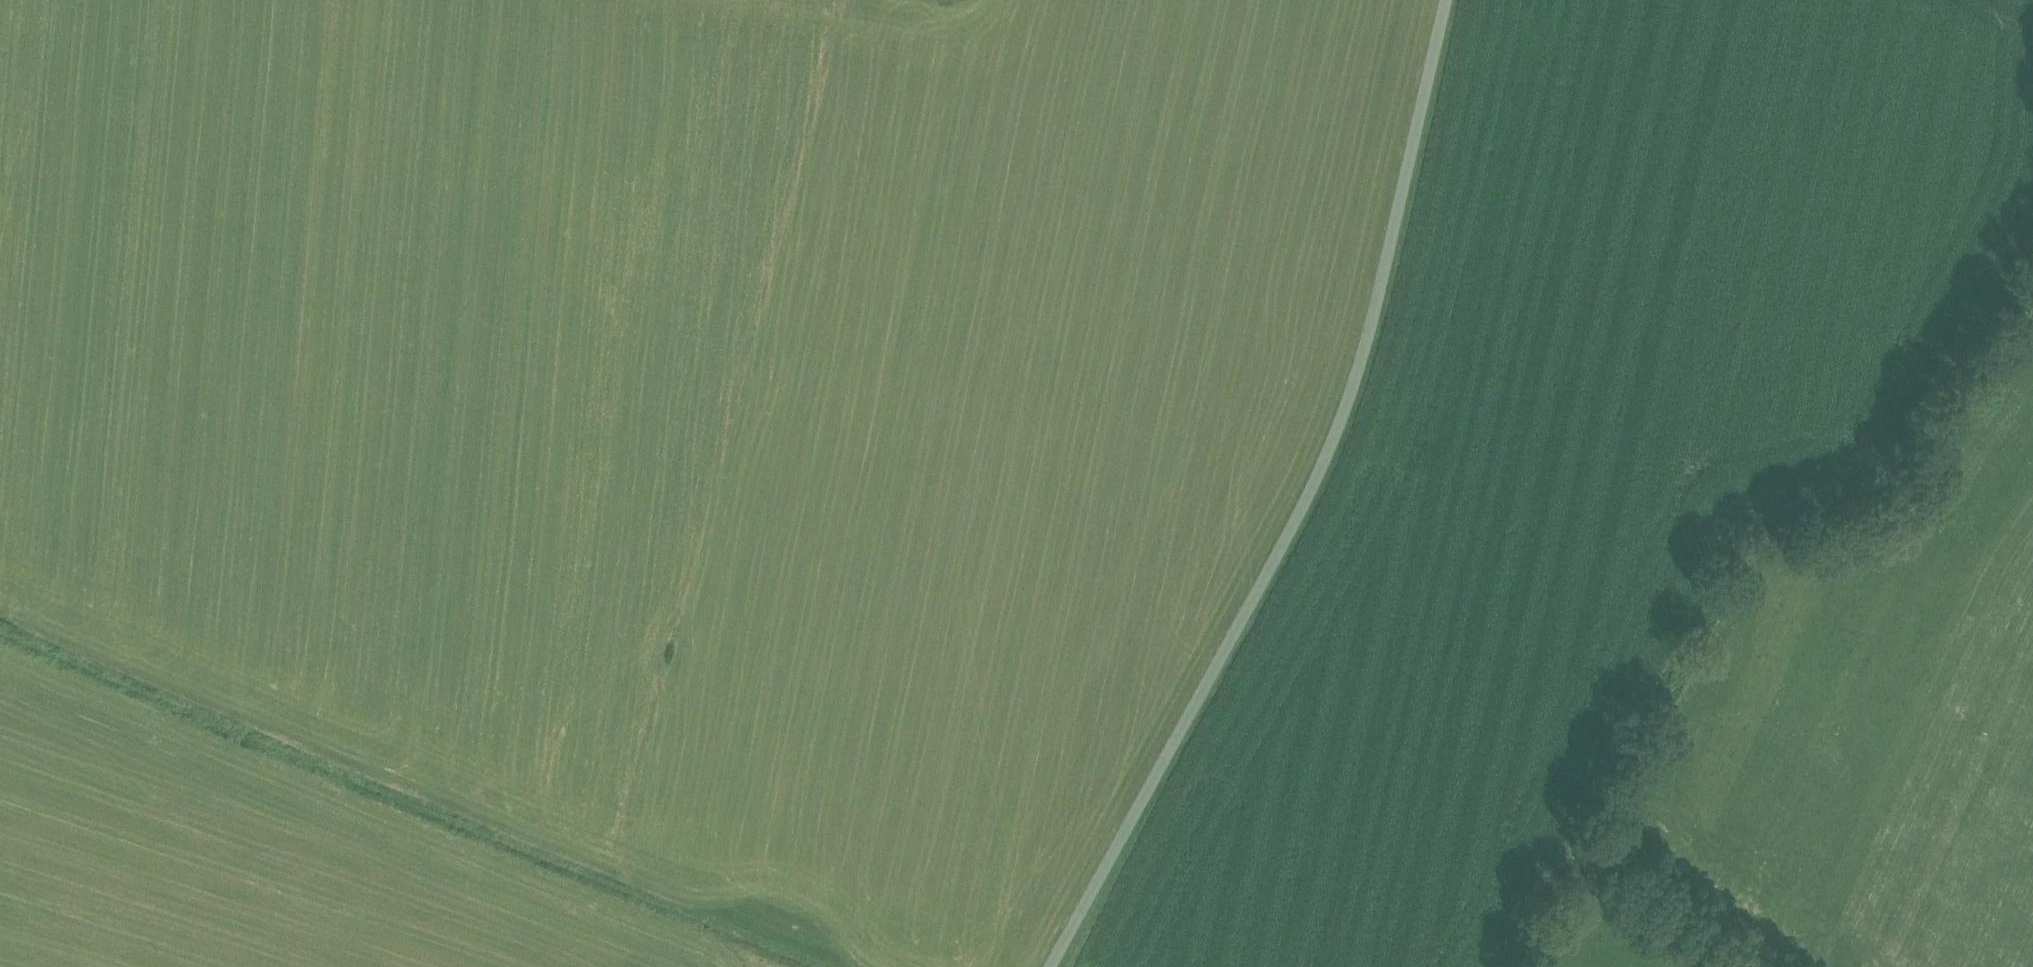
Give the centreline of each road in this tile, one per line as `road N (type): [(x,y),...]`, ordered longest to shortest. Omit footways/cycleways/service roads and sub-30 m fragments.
road 1 (unclassified): [(1050,966),(1299,517),(1332,441),(1374,314),(1446,0)]

